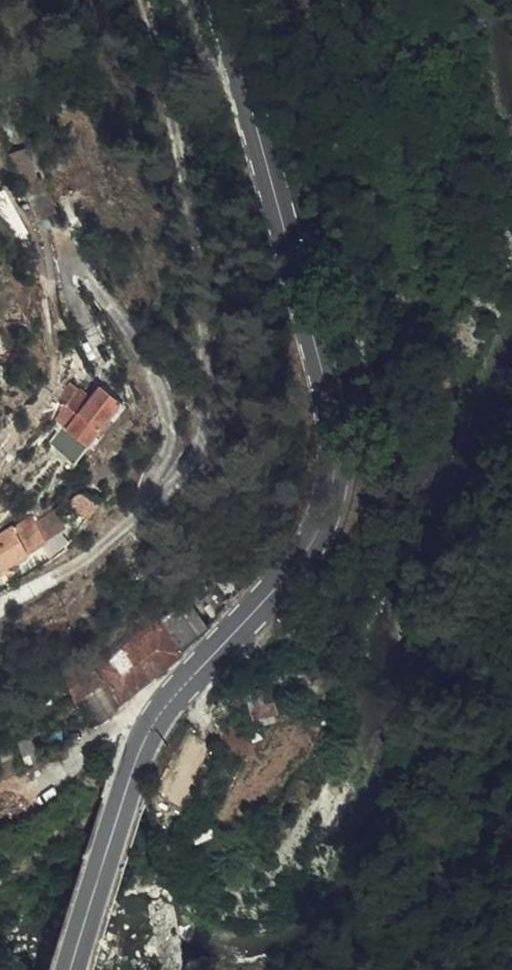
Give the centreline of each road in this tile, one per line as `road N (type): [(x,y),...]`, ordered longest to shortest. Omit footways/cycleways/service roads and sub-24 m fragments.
road 1 (tertiary): [(73,969),(138,756),(161,710),(310,554),(333,507),(334,427),(243,75)]
road 2 (residential): [(136,0),(171,115),(199,256),(199,446),(176,482),(110,543),(0,606)]

